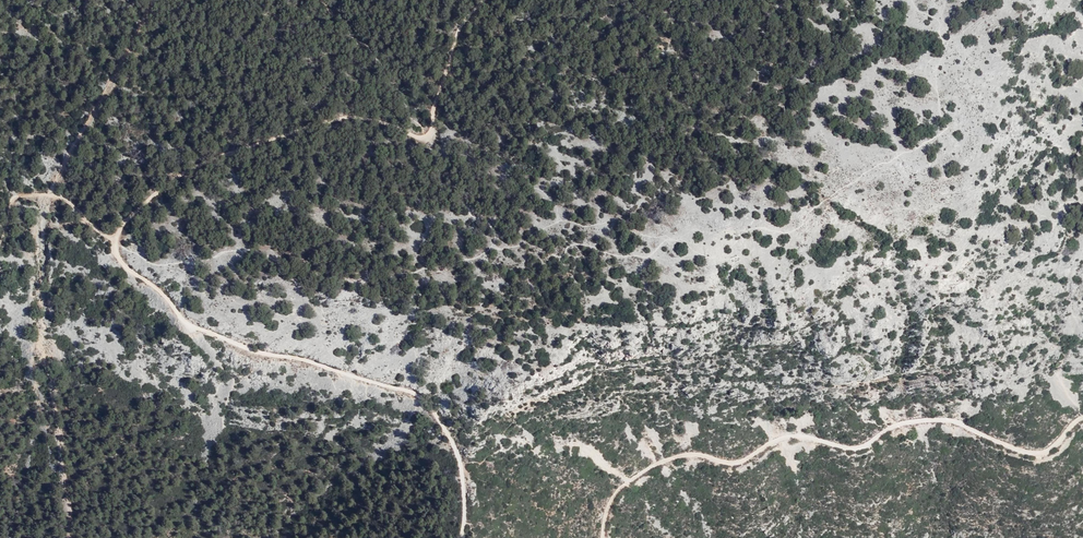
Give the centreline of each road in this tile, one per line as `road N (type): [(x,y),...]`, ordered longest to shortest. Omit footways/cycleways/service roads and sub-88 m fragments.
road 1 (track): [(464,537),(465,470),(450,428),(423,392),(195,327),(125,267),(114,240)]
road 2 (track): [(114,240),(165,182),(223,155),(345,116),(426,136),(438,123),(459,36),(481,0)]
road 3 (track): [(874,437),(853,448),(793,434),(731,463),(675,456),(620,492),(603,537)]
road 4 (track): [(874,437),(896,425),(952,421),(1036,452),(1082,417)]
road 5 (track): [(153,0),(50,195)]

